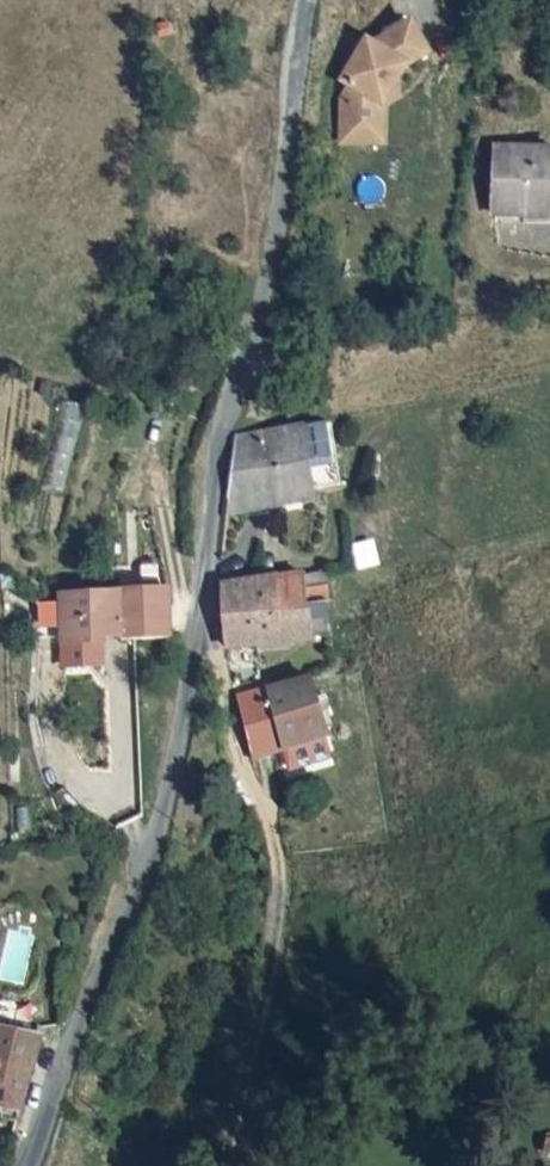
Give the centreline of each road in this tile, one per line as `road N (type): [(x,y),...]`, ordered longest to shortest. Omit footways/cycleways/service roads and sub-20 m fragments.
road 1 (tertiary): [(203,625),(218,433),(262,256),(301,0)]
road 2 (tertiary): [(25,1165),(155,826),(203,625)]
road 3 (residential): [(203,625),(270,819),(281,882),(276,940),(224,1165)]

